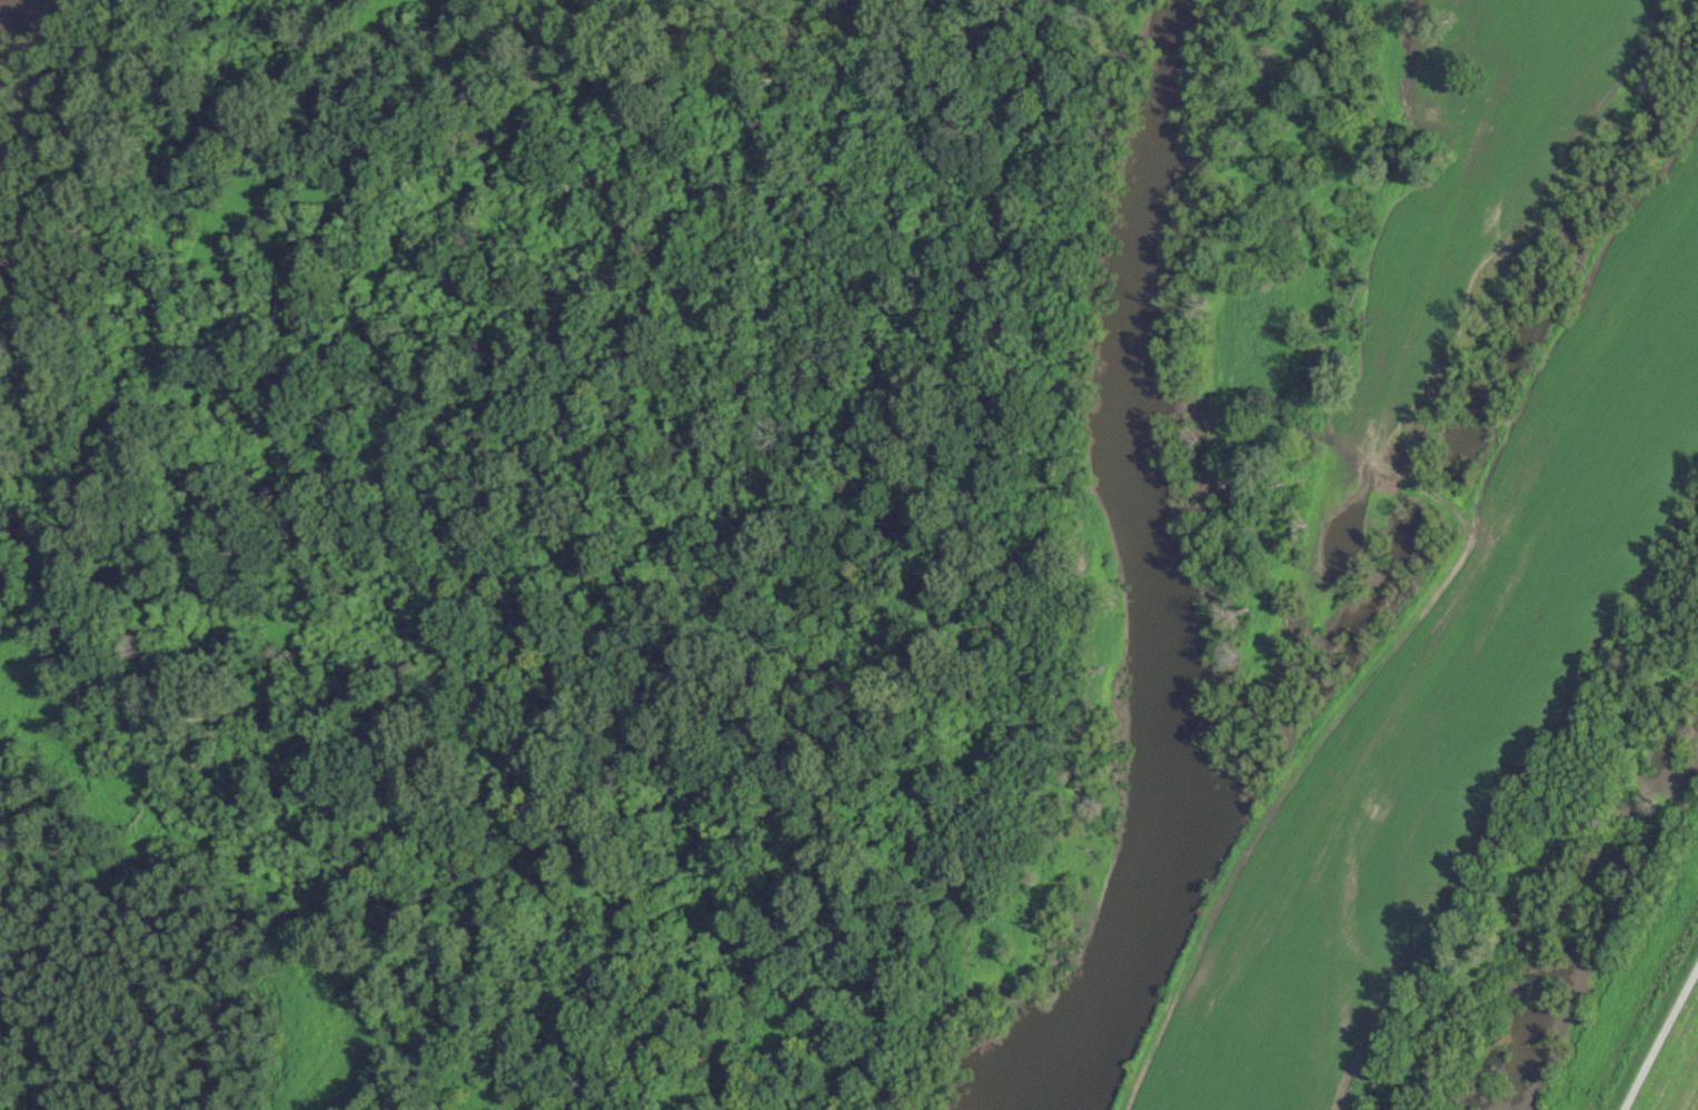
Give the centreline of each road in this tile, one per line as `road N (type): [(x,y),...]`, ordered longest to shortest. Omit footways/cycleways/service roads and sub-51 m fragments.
road 1 (residential): [(1697,968),(1624,1109)]

